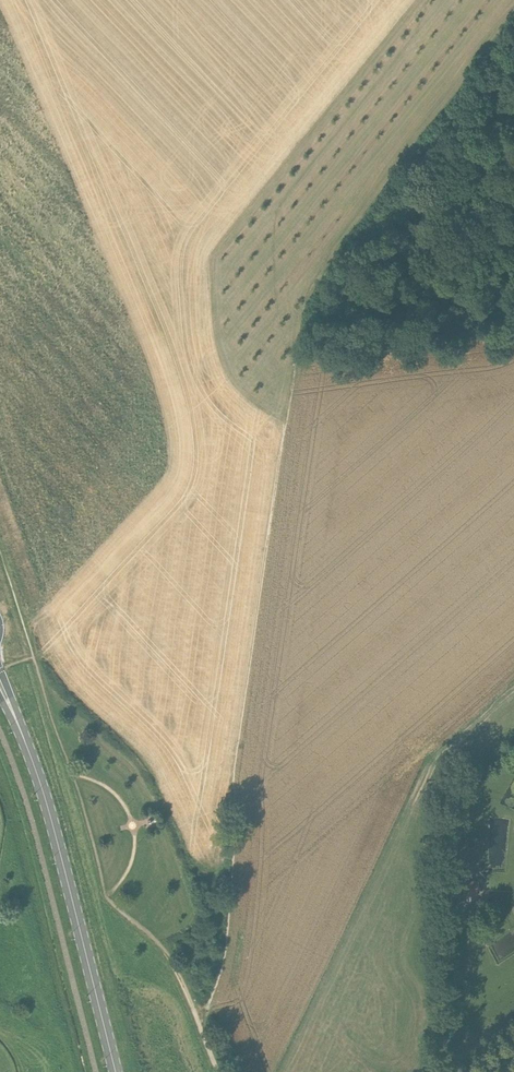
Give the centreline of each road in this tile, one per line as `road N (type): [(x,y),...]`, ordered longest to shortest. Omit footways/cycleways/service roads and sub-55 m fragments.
road 1 (primary): [(116,1071),(46,798),(15,717)]

